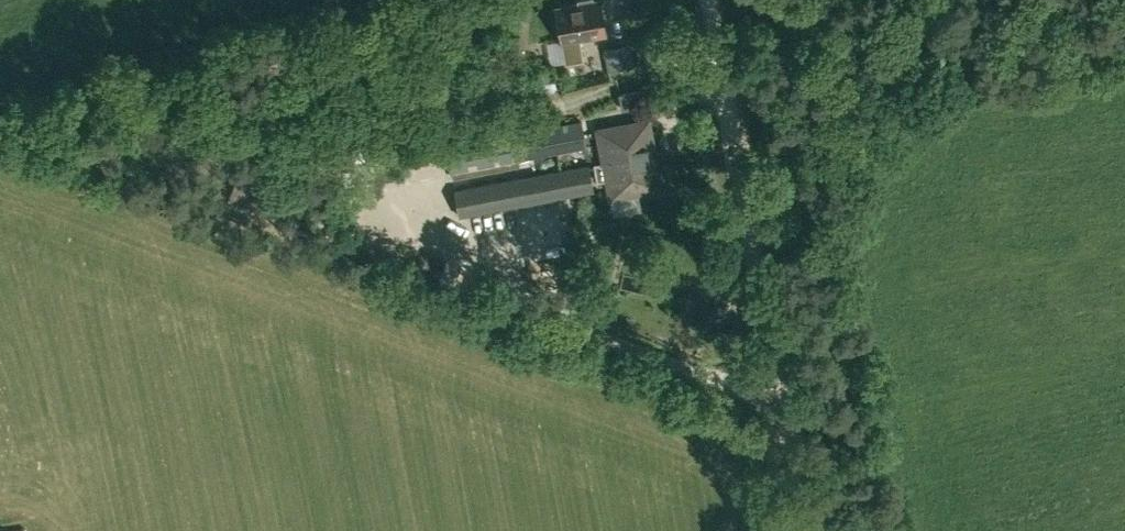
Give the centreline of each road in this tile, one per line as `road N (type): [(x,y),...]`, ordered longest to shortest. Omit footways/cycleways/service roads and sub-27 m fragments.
road 1 (track): [(707,0),(805,530)]

